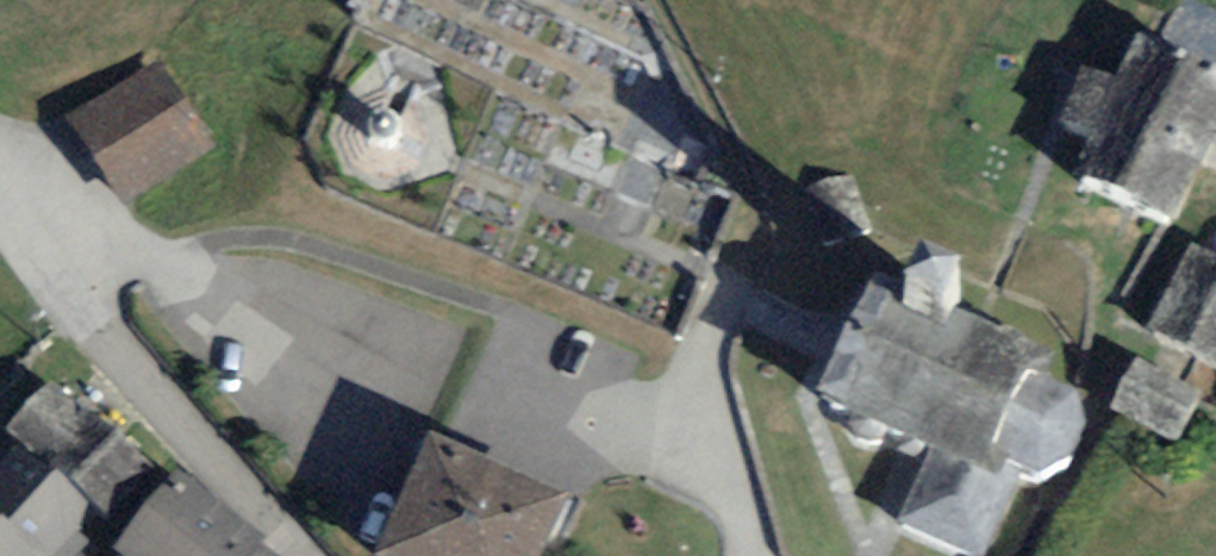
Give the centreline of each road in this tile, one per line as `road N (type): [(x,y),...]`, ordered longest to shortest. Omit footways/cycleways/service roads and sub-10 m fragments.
road 1 (residential): [(0,193),(305,555)]
road 2 (residential): [(752,555),(723,439),(725,354),(751,279)]

